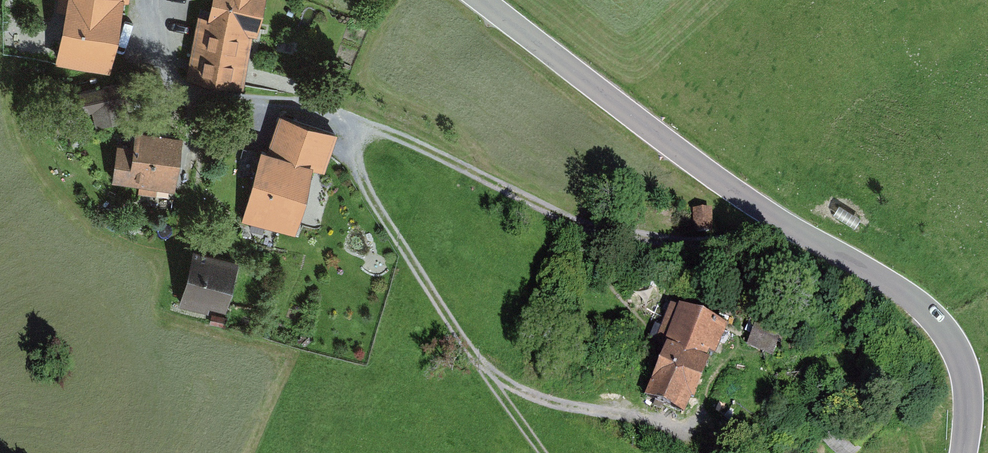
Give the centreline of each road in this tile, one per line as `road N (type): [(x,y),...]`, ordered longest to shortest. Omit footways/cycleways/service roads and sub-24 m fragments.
road 1 (tertiary): [(964,452),(957,354),(932,317),(752,201),(481,0)]
road 2 (track): [(185,73),(230,86),(294,88),(339,103),(591,227),(644,236),(756,233),(752,201)]
road 3 (track): [(353,110),(358,169),(542,452)]

